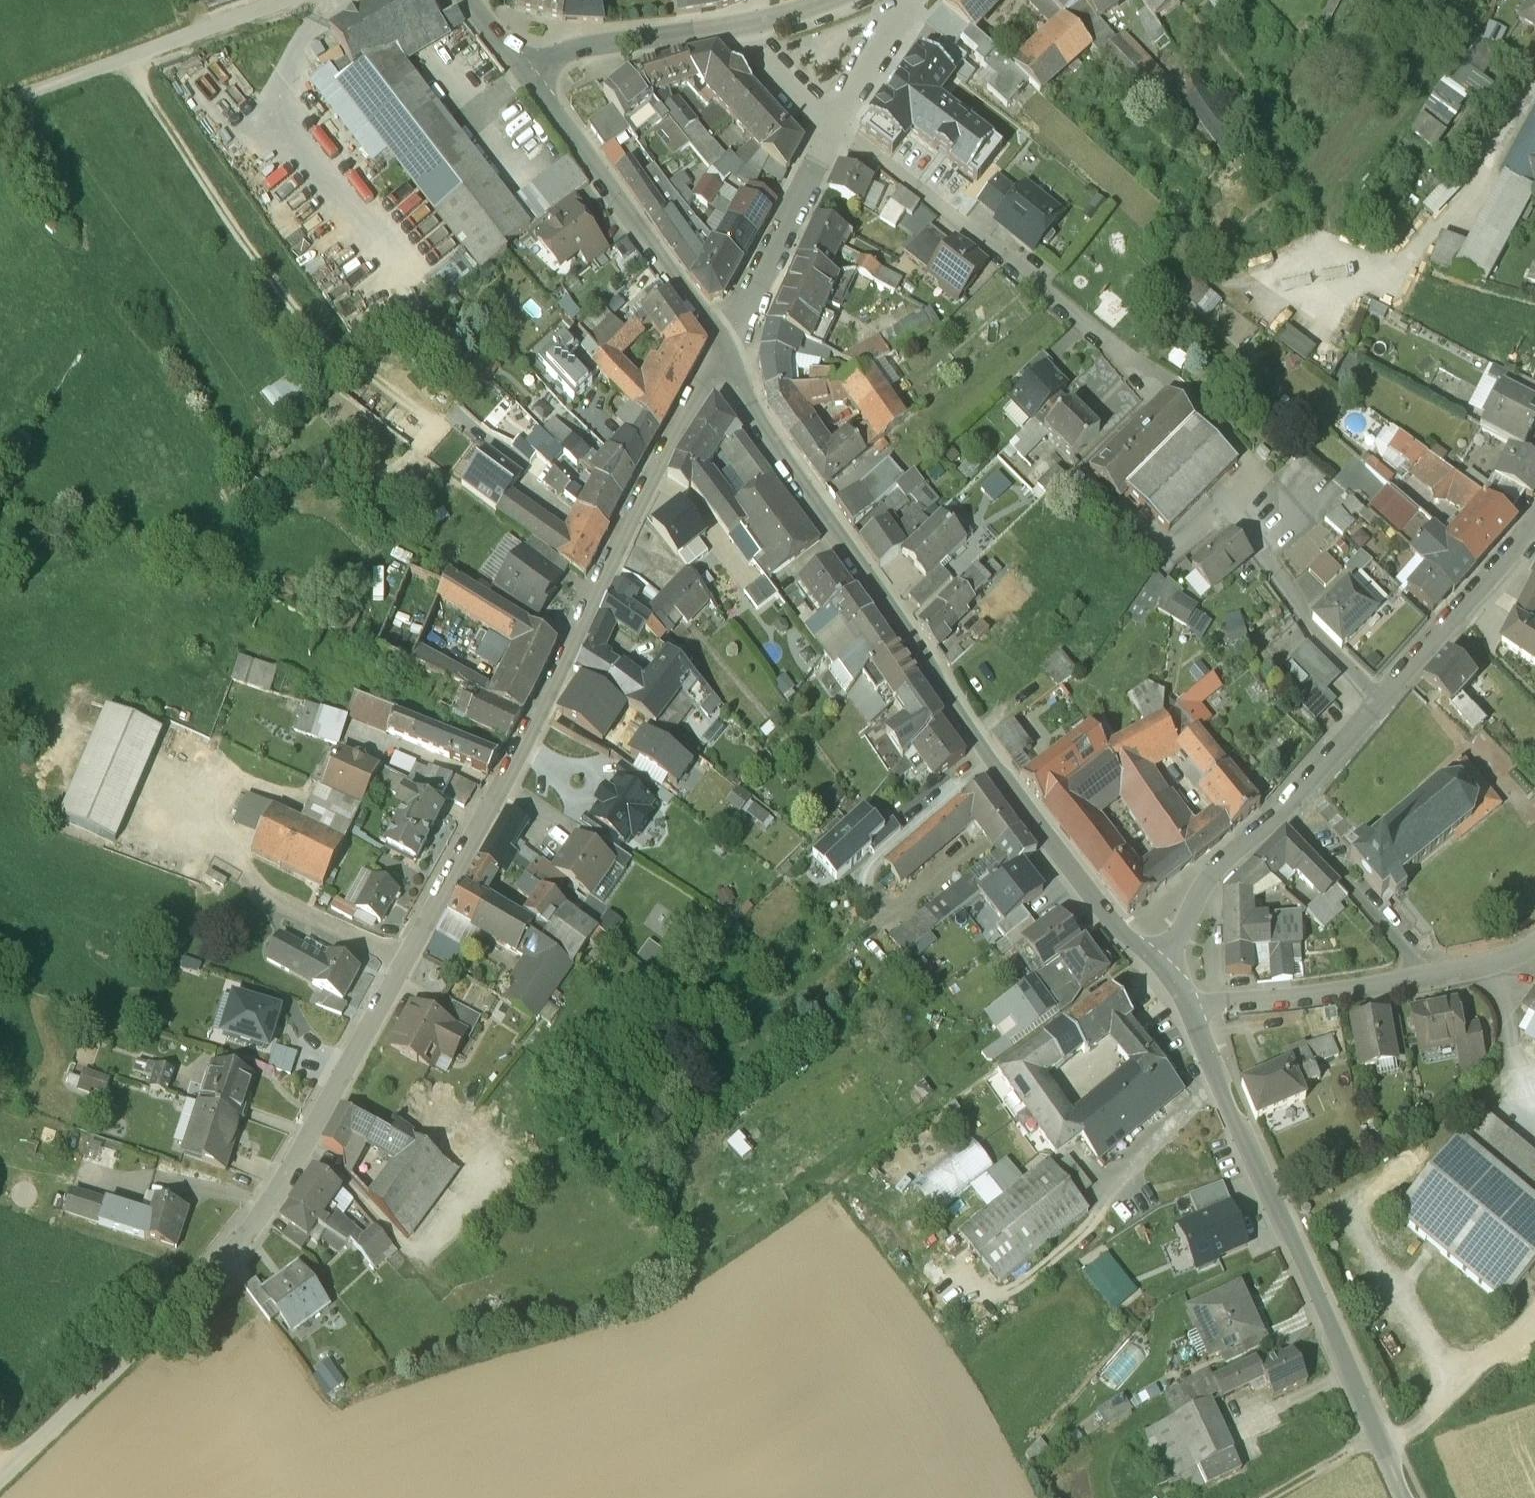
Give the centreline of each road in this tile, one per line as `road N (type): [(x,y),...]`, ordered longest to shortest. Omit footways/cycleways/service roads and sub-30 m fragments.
road 1 (residential): [(724,349),(355,1054),(273,1199),(226,1260)]
road 2 (tertiary): [(724,349),(743,400),(995,761),(1109,918),(1160,963)]
road 3 (tertiary): [(1189,1012),(1406,1497)]
road 4 (residential): [(1168,379),(1107,344),(832,130)]
road 5 (residential): [(1534,522),(1279,809)]
road 6 (tertiary): [(527,74),(724,349)]
road 7 (unclassified): [(226,1260),(0,1480)]
road 8 (residential): [(832,130),(724,349)]
road 9 (residential): [(1189,1012),(1422,974)]
road 10 (tertiary): [(741,26),(594,43),(527,74)]
road 11 (residential): [(1279,809),(1415,953),(1422,974)]
road 12 (residential): [(1279,809),(1205,883),(1160,963)]
road 13 (track): [(303,1147),(326,1159),(435,1289)]
road 14 (track): [(144,52),(0,104)]
road 15 (residential): [(832,130),(898,5)]
road 16 (residential): [(832,130),(747,48),(741,26)]

